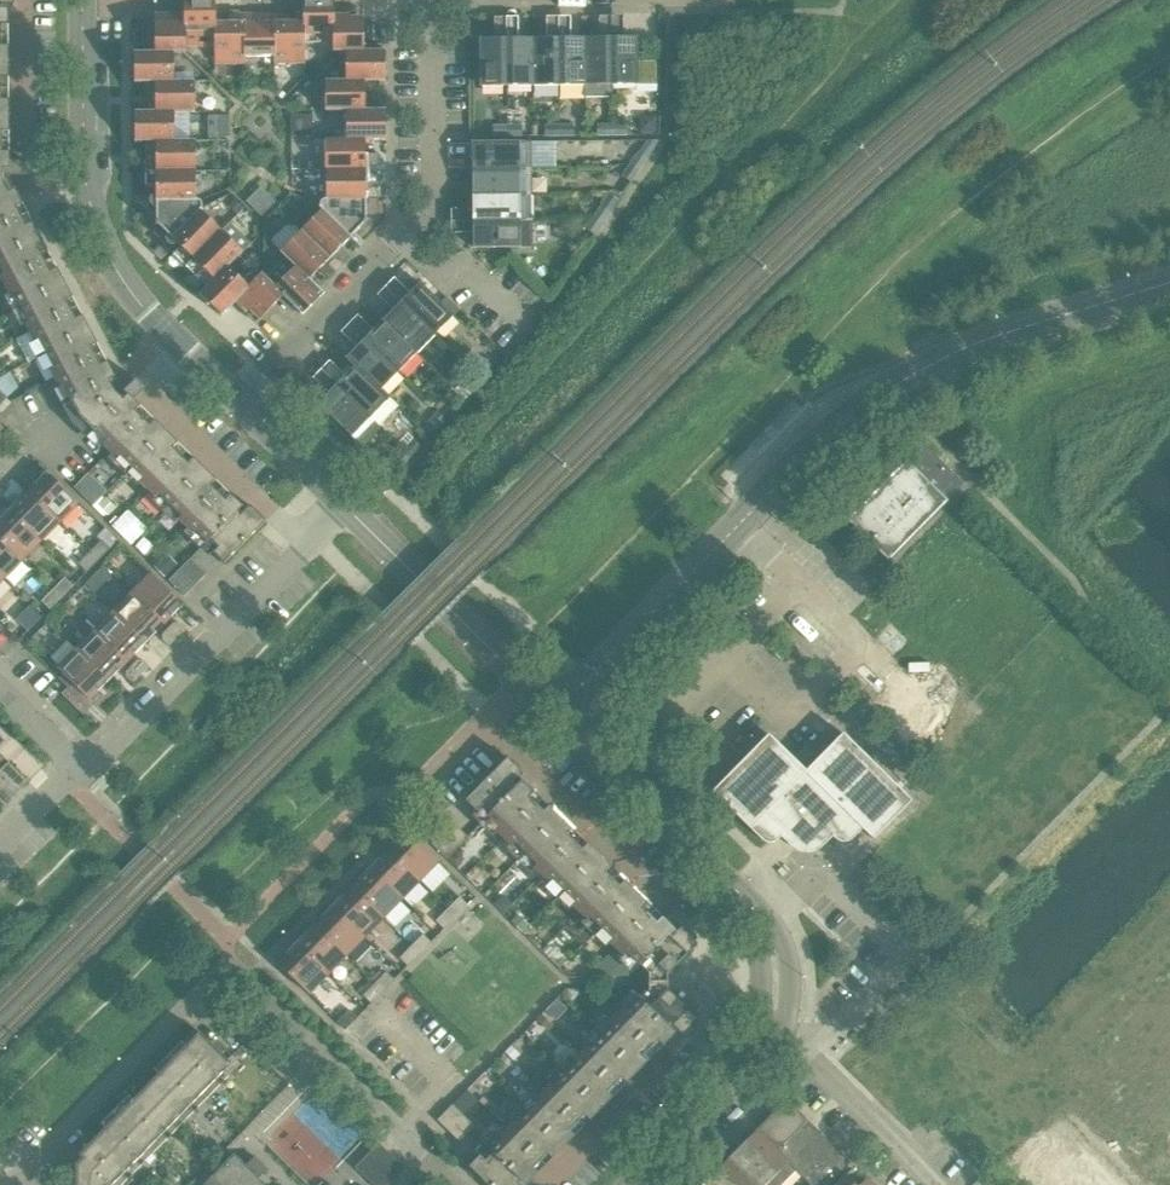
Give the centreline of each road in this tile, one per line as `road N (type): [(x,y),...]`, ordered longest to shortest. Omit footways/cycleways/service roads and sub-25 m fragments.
road 1 (tertiary): [(553,714),(881,388),(1169,286)]
road 2 (tertiary): [(242,404),(130,293),(106,251),(83,175),(81,0)]
road 3 (tertiary): [(776,1032),(782,968),(763,916),(553,714)]
road 4 (residential): [(79,765),(104,757),(302,546)]
road 5 (residential): [(449,1184),(229,967)]
road 6 (residential): [(11,1184),(229,967)]
road 7 (residential): [(453,4),(739,0)]
road 8 (residential): [(413,244),(414,4),(453,4)]
road 9 (tertiary): [(523,685),(341,504)]
road 10 (residential): [(127,376),(302,546)]
road 11 (unclassified): [(242,404),(413,244)]
road 12 (residential): [(934,1184),(776,1032)]
road 13 (tertiary): [(631,1184),(776,1032)]
road 14 (residential): [(551,1184),(671,1061)]
road 15 (residential): [(523,685),(419,787)]
road 16 (residential): [(520,342),(413,244)]
road 17 (residential): [(22,0),(21,145)]
road 18 (tertiary): [(341,504),(242,404)]

